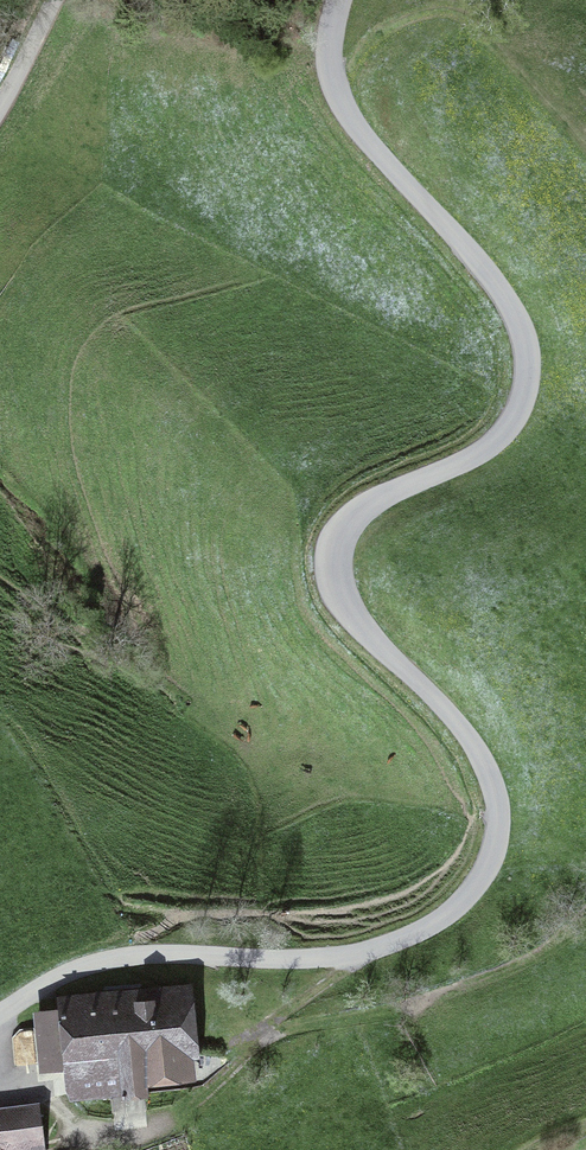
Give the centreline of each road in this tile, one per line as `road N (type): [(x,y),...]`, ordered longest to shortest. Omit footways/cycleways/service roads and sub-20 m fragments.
road 1 (unclassified): [(0,1013),(64,974),(110,959),(304,959),(372,950),(451,912),(493,855),(497,805),(487,770),(444,708),(353,617),(337,580),(336,550),(347,525),(372,502),(475,456),(509,429),(526,392),(529,355),(494,281),(347,113),(330,54),(339,0)]
road 2 (track): [(585,911),(531,957),(474,983),(283,1032),(261,1029),(372,950)]
road 3 (track): [(0,107),(55,0)]

